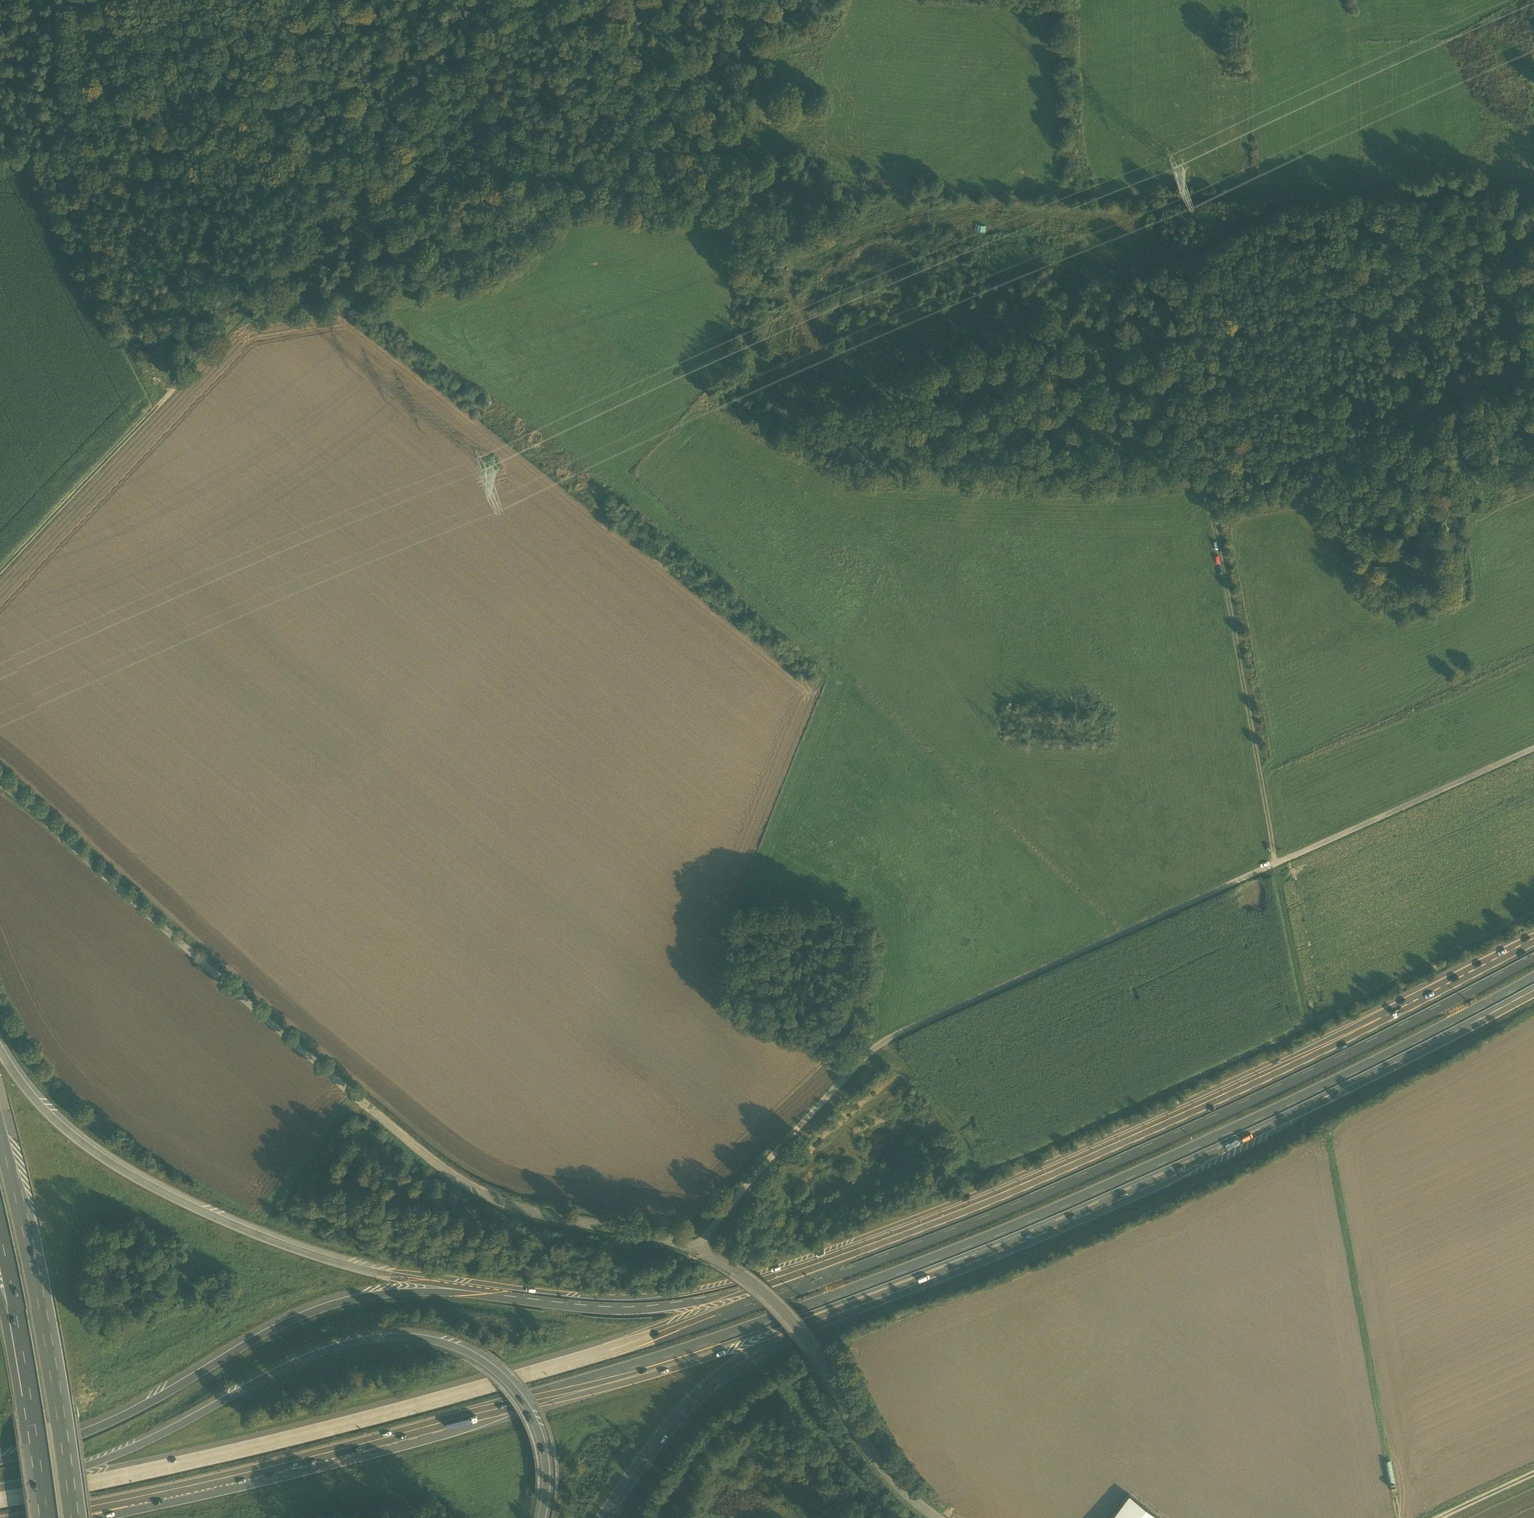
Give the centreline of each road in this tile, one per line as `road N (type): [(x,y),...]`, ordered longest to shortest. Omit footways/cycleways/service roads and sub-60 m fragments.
road 1 (unclassified): [(0,784),(462,1181),(519,1206),(696,1245),(771,1292),(797,1319),(872,1450),(937,1517)]
road 2 (track): [(1278,864),(1152,201),(1533,183)]
road 3 (track): [(696,1245),(884,1038),(1533,749)]
road 4 (motorway): [(850,1266),(672,1331),(316,1432),(12,1493)]
road 5 (motorway): [(818,1308),(1297,1106),(1533,977)]
road 6 (motorway): [(1533,950),(1164,1136),(850,1266)]
road 7 (motorway): [(119,1503),(362,1448),(818,1308)]
road 8 (motorway): [(545,1517),(547,1451),(526,1398),(486,1358),(411,1335),(332,1347),(151,1442),(12,1493)]
road 9 (motorway): [(487,1295),(314,1258),(201,1212),(70,1134),(0,1047)]
road 10 (track): [(378,172),(0,574)]
road 11 (motorway): [(487,1295),(418,1292),(336,1303),(127,1417),(0,1462)]
road 12 (track): [(378,172),(760,182),(787,254)]
road 13 (motorway): [(74,1517),(57,1389),(0,1123)]
road 14 (track): [(378,172),(0,160)]
road 15 (motorway): [(850,1266),(667,1306),(487,1295)]
road 16 (motorway): [(604,1517),(697,1398),(818,1308)]
road 17 (track): [(536,0),(378,172)]
road 18 (motorway): [(9,1298),(43,1517)]
road 19 (track): [(1278,864),(1309,1025)]

